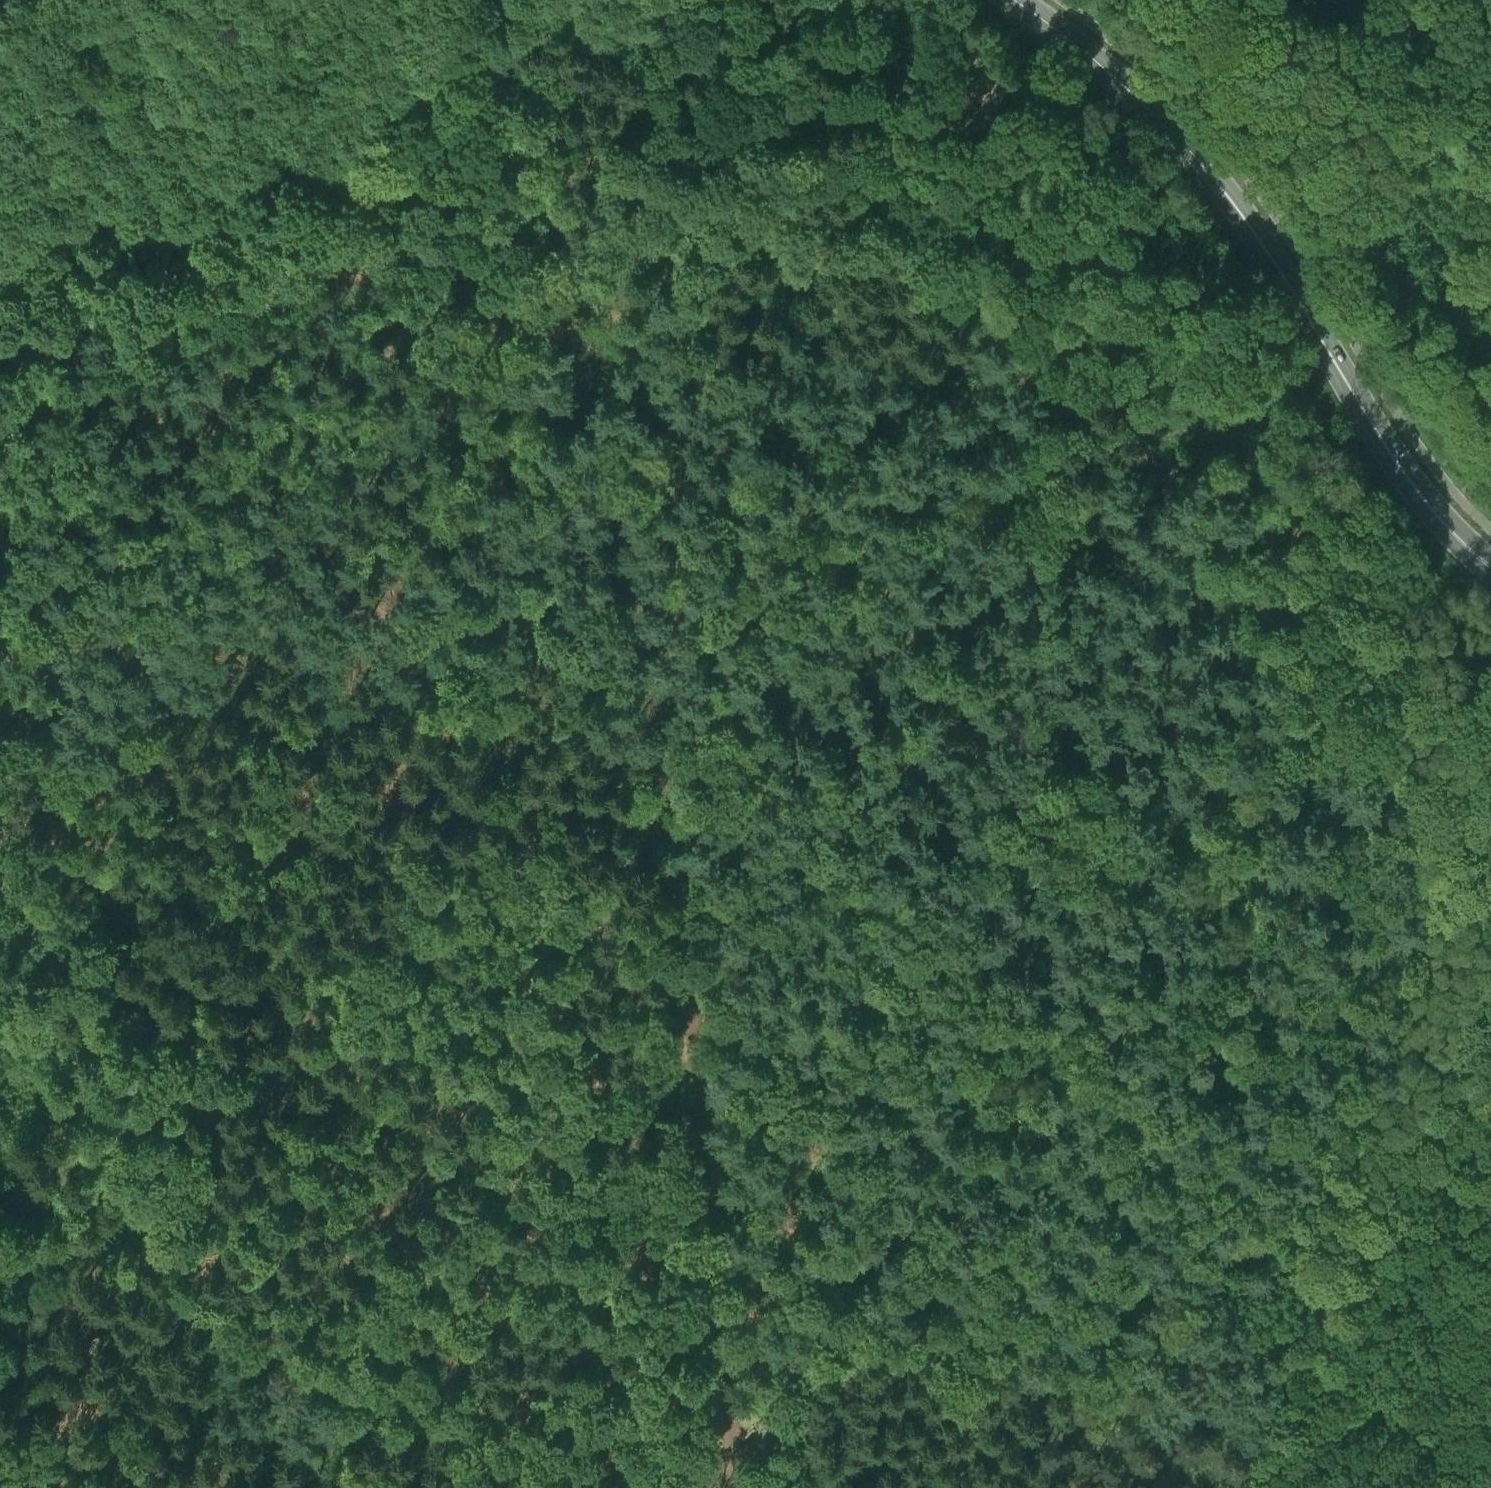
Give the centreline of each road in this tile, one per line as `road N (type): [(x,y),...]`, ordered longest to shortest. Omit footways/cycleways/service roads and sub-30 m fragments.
road 1 (track): [(590,327),(677,755),(723,1404),(736,1487)]
road 2 (secondary): [(1012,0),(1080,49),(1191,152),(1284,277),(1400,466),(1490,567)]

